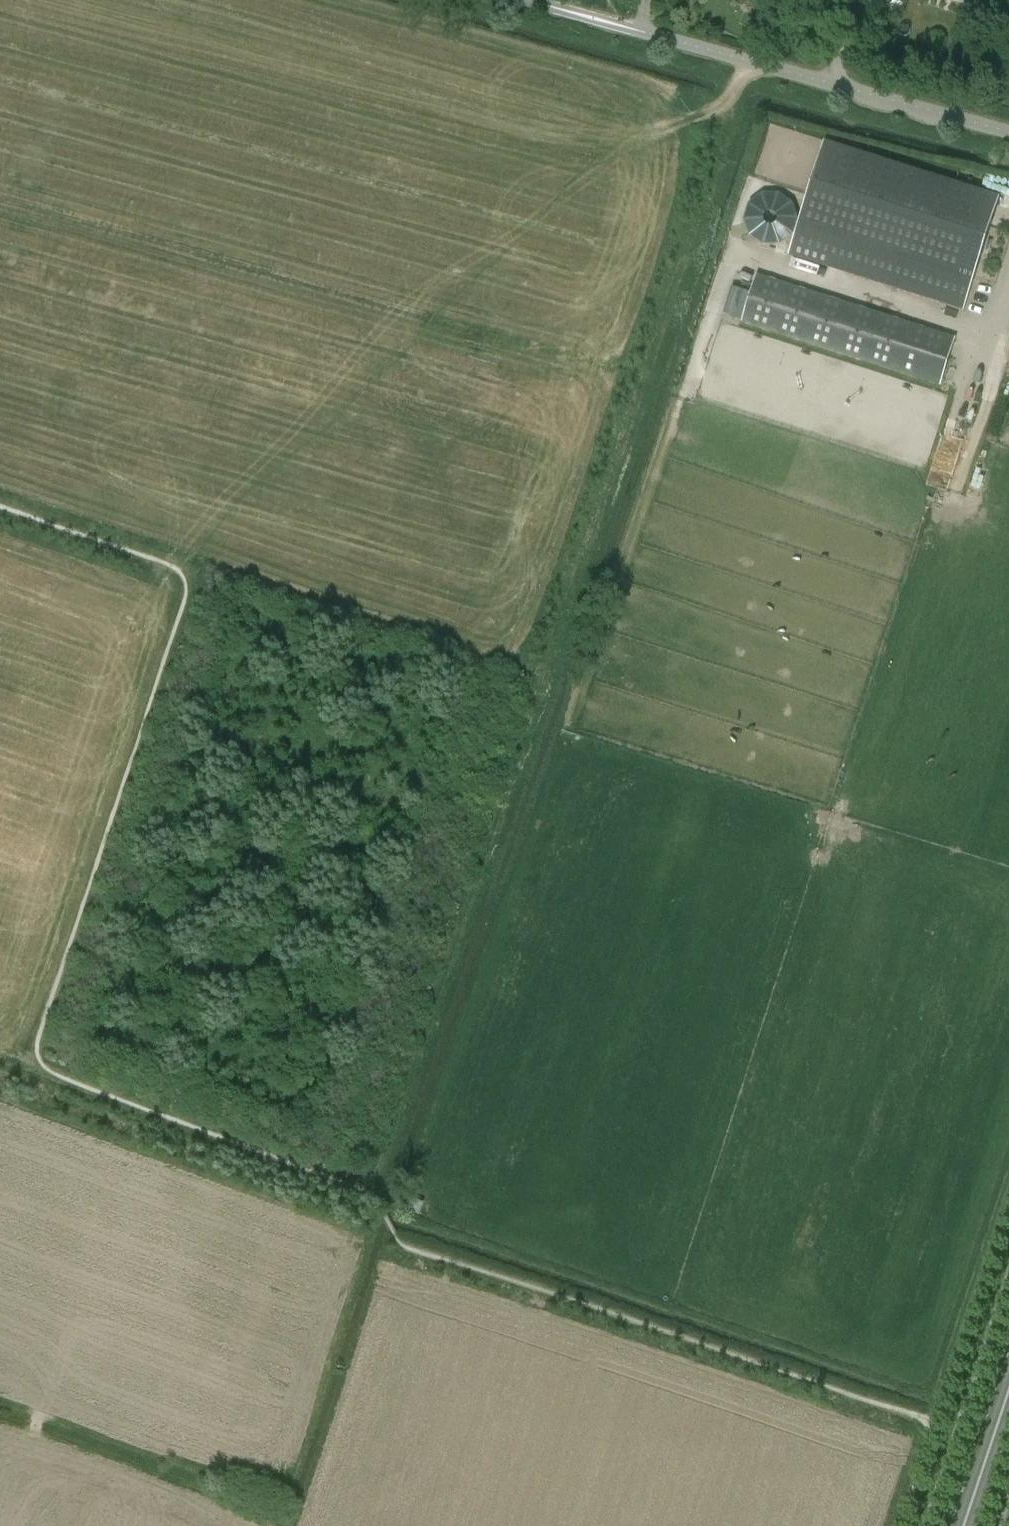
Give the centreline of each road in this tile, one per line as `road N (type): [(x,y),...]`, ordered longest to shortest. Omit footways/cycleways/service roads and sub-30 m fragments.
road 1 (unclassified): [(1008,132),(604,21)]
road 2 (secondary): [(964,1525),(1008,1392)]

